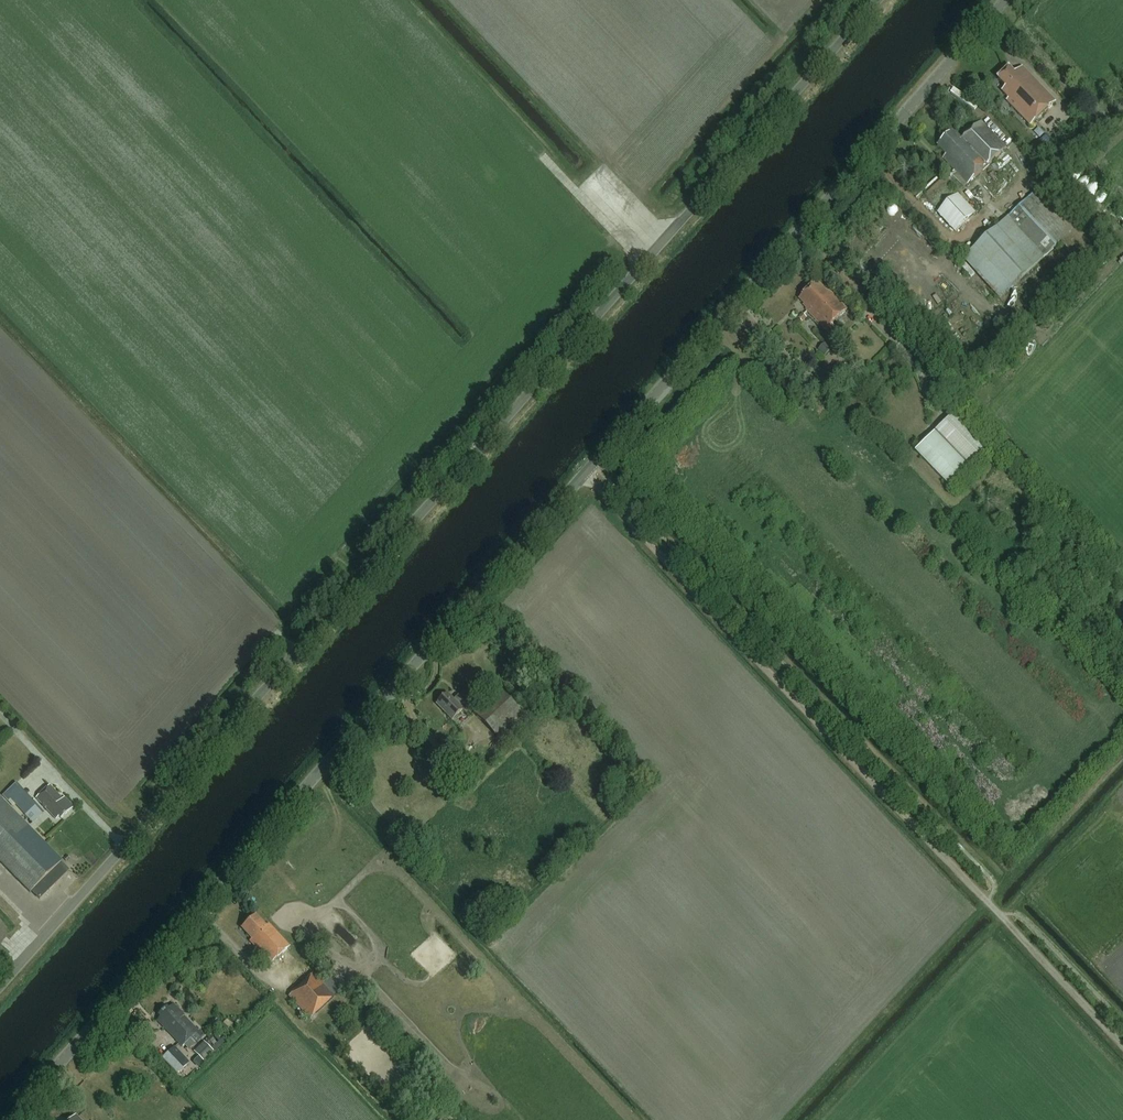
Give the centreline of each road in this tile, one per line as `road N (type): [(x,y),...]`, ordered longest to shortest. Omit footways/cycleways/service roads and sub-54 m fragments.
road 1 (tertiary): [(10,1119),(1006,0)]
road 2 (unclassified): [(0,989),(879,0)]
road 3 (track): [(584,474),(988,902)]
road 4 (track): [(410,0),(584,183),(659,247)]
road 5 (track): [(1001,917),(1122,1046)]

